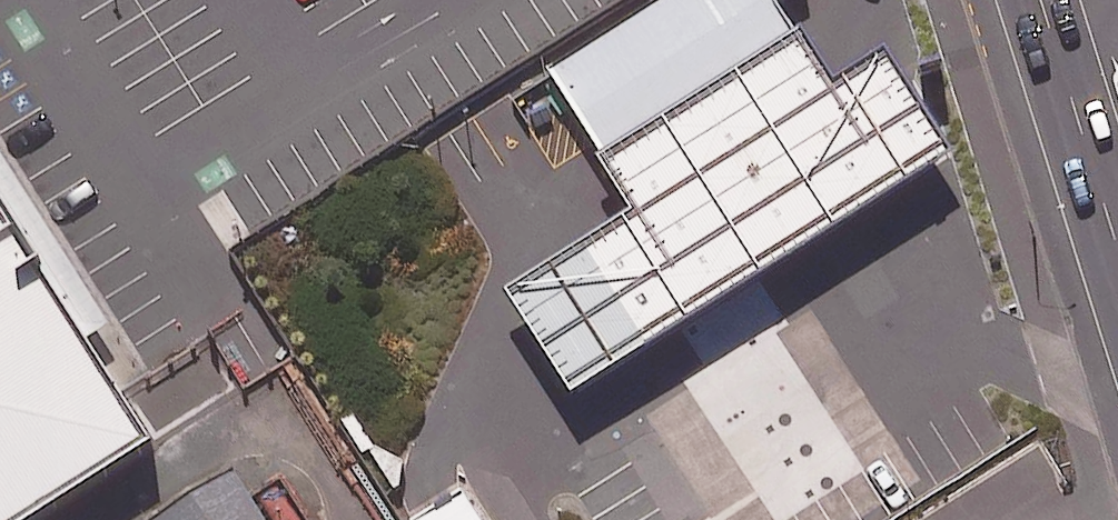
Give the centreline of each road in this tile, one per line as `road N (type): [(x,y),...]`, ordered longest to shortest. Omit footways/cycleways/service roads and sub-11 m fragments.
road 1 (secondary): [(1117,241),(1041,0)]

